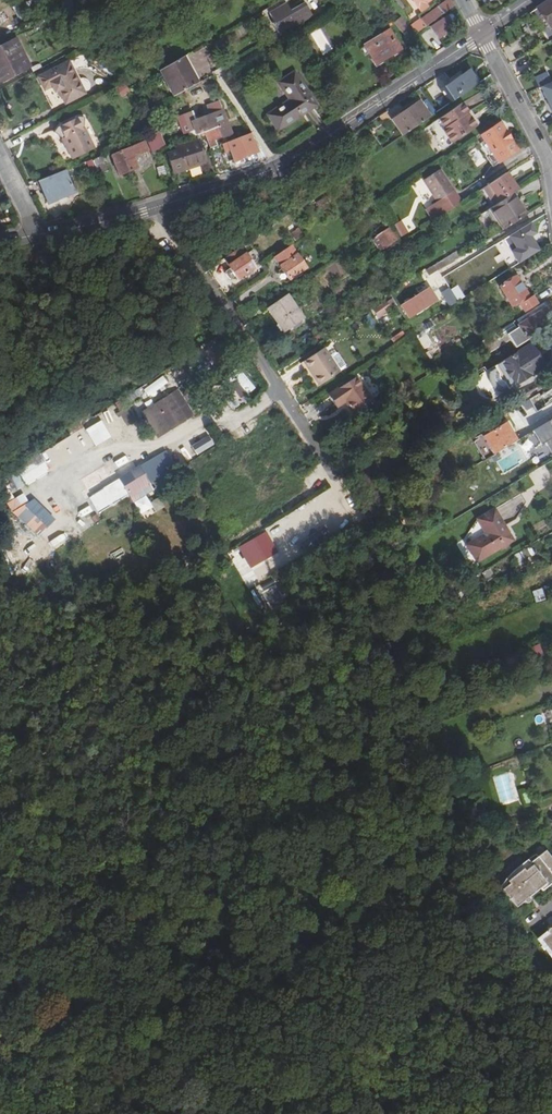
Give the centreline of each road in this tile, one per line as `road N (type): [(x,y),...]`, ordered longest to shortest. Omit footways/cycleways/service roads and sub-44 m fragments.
road 1 (residential): [(482,35),(276,167),(145,212),(35,235)]
road 2 (track): [(337,0),(219,76),(276,167)]
road 3 (residential): [(551,180),(532,122),(482,35)]

